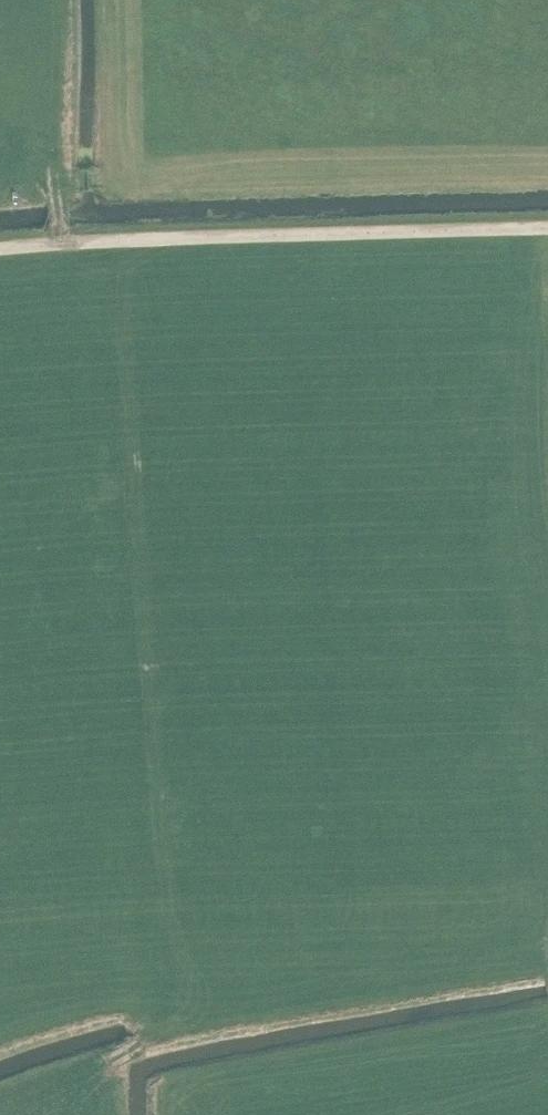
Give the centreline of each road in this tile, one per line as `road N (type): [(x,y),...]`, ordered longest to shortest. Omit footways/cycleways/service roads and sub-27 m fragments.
road 1 (track): [(547,224),(0,246)]

